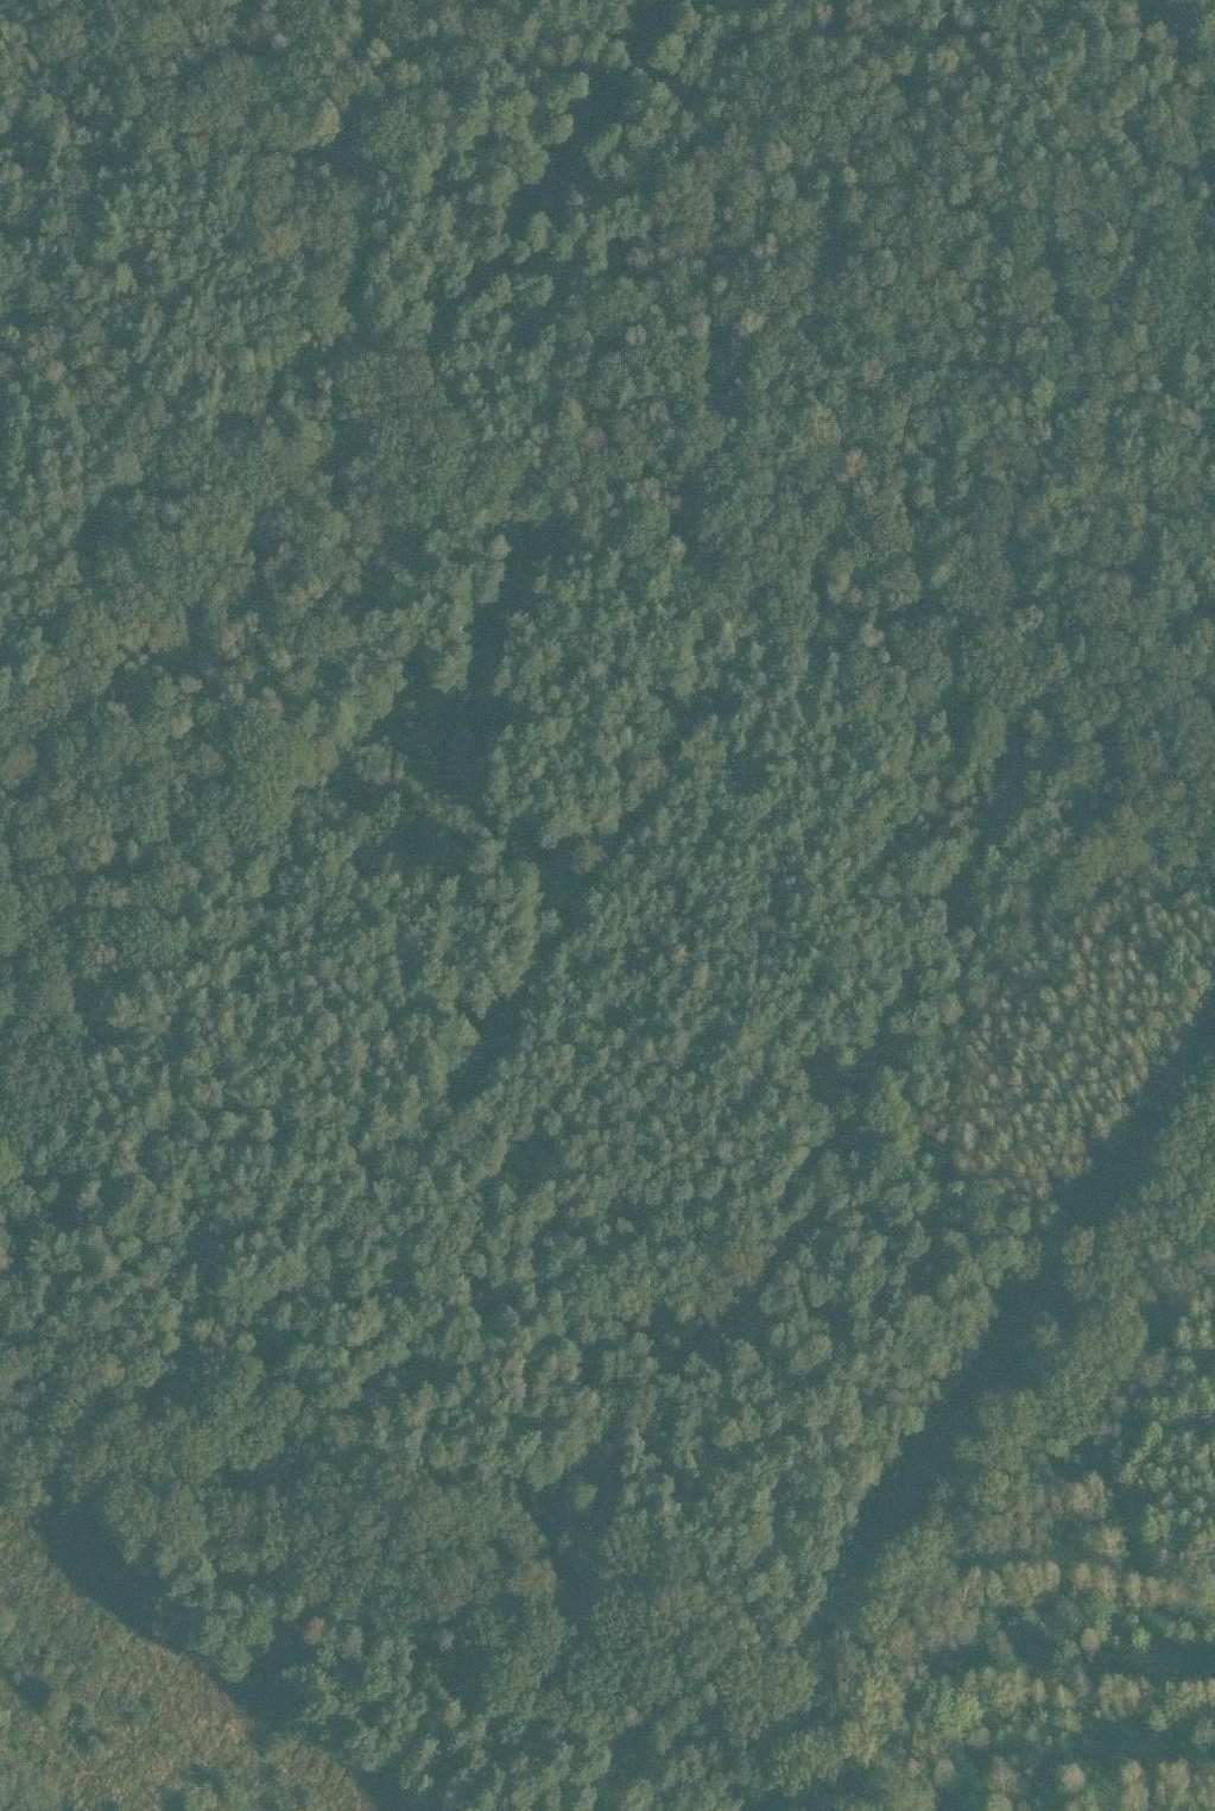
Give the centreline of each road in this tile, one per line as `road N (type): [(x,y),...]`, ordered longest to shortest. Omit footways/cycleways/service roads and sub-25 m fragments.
road 1 (track): [(1214,823),(441,474),(70,0)]
road 2 (track): [(1214,1165),(868,1628),(838,1757),(859,1810)]

